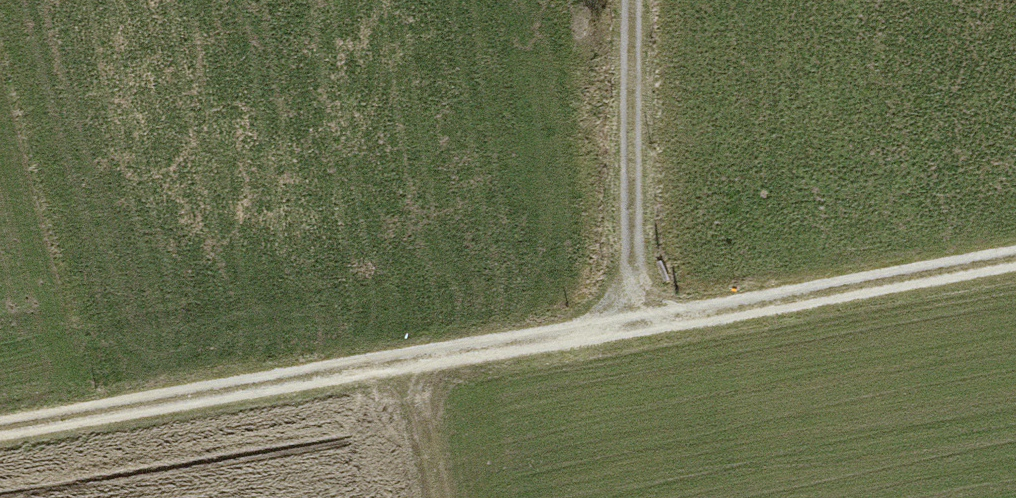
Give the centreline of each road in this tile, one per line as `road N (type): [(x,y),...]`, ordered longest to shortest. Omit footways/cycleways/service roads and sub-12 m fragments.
road 1 (residential): [(0,459),(641,319),(1015,254)]
road 2 (track): [(618,0),(641,319)]
road 3 (track): [(411,369),(438,497)]

